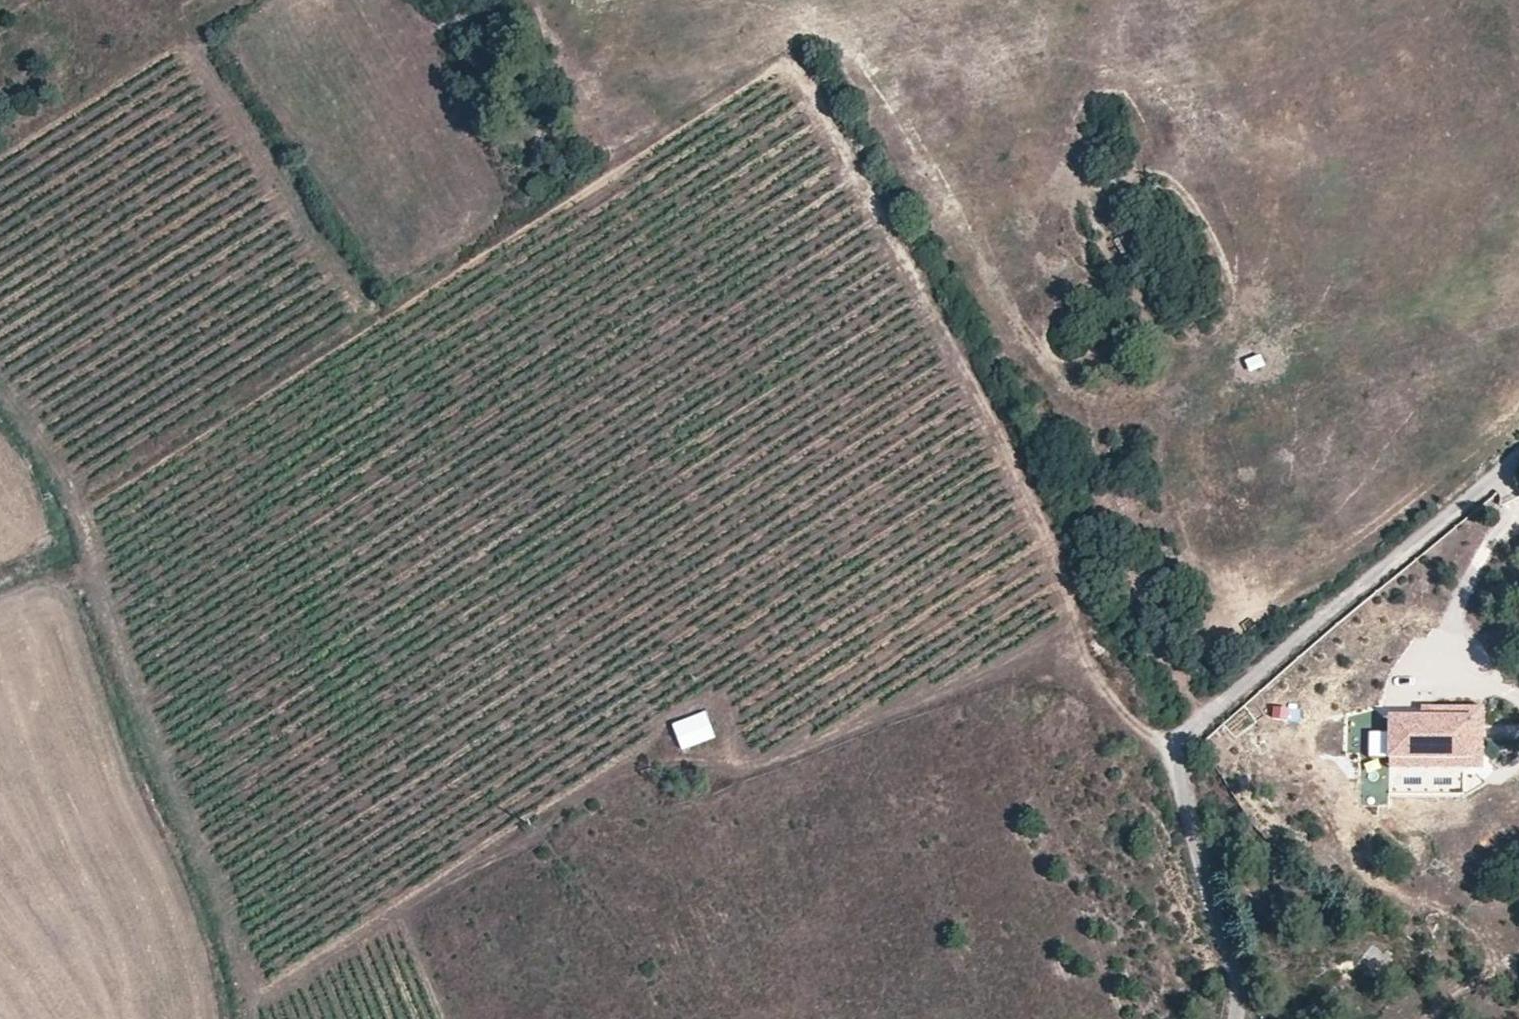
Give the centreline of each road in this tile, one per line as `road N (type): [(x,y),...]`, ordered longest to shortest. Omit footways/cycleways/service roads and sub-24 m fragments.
road 1 (track): [(1518,460),(1180,746),(1172,765),(1237,994),(1235,1018)]

